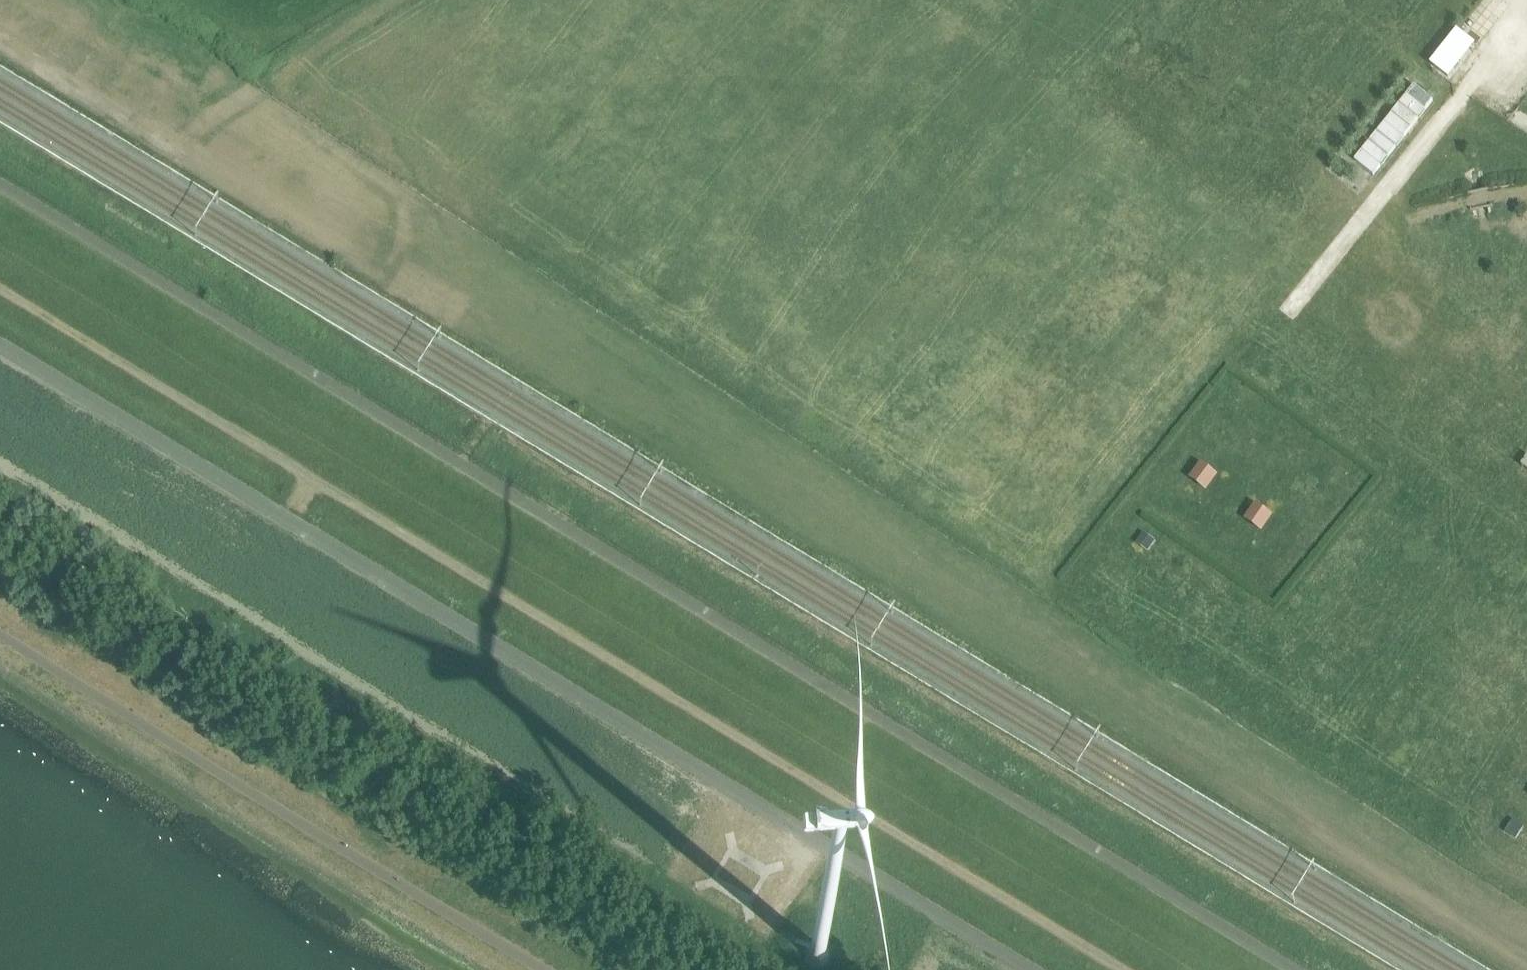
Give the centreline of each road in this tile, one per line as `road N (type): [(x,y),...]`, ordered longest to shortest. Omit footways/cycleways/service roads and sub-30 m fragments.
road 1 (track): [(1126,969),(0,288)]

